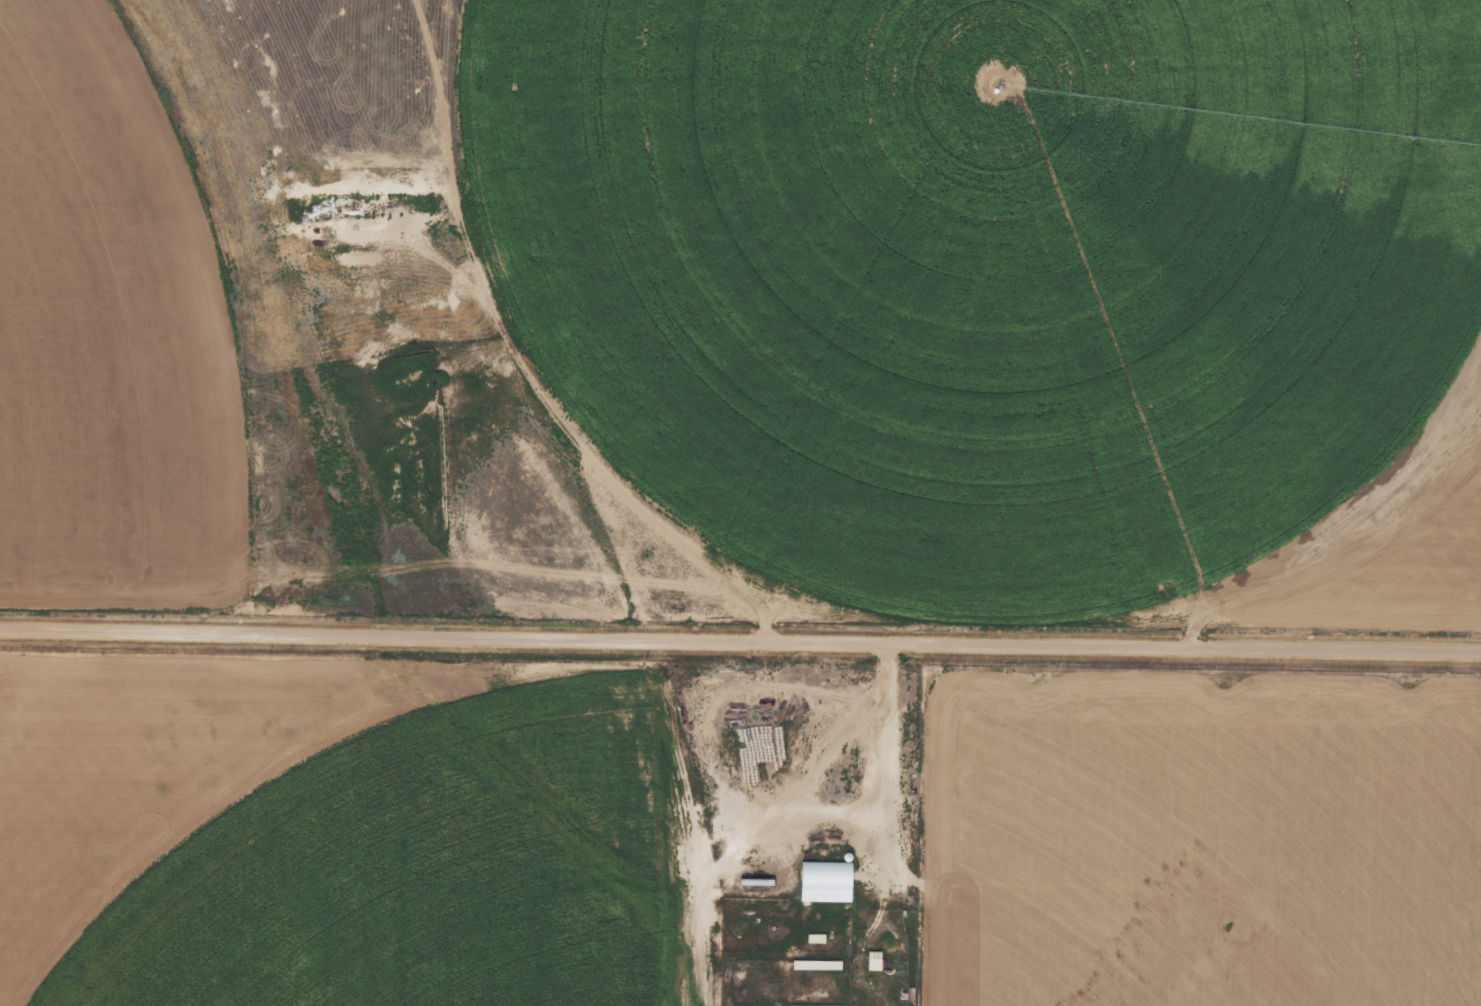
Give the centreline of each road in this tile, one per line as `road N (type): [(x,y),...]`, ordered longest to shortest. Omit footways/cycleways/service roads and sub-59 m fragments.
road 1 (residential): [(1480,652),(0,632)]

